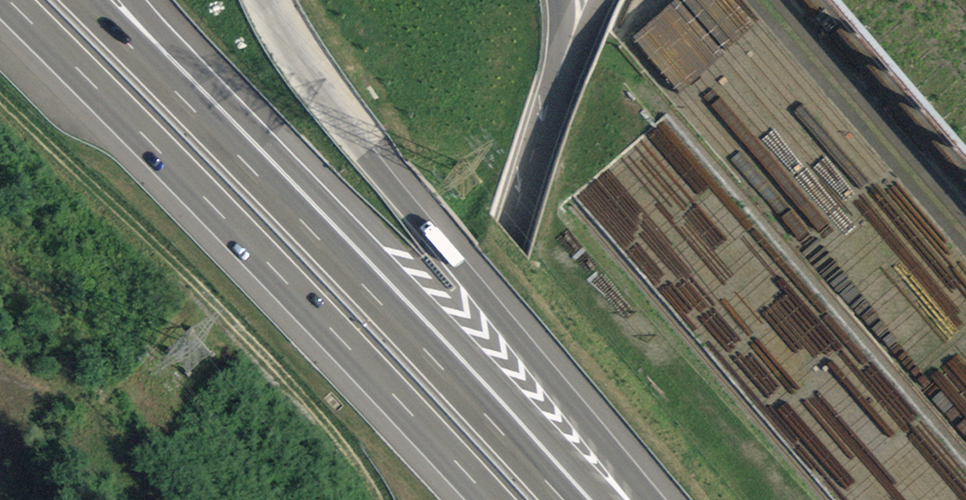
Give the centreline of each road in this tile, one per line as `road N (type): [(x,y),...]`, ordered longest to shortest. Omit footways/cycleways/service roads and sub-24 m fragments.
road 1 (motorway): [(630,499),(143,0)]
road 2 (motorway): [(0,5),(350,349),(484,499)]
road 3 (motorway): [(557,499),(183,92),(86,0)]
road 4 (track): [(0,97),(339,432),(376,499)]
road 5 (motorway): [(566,0),(558,57),(421,499)]

